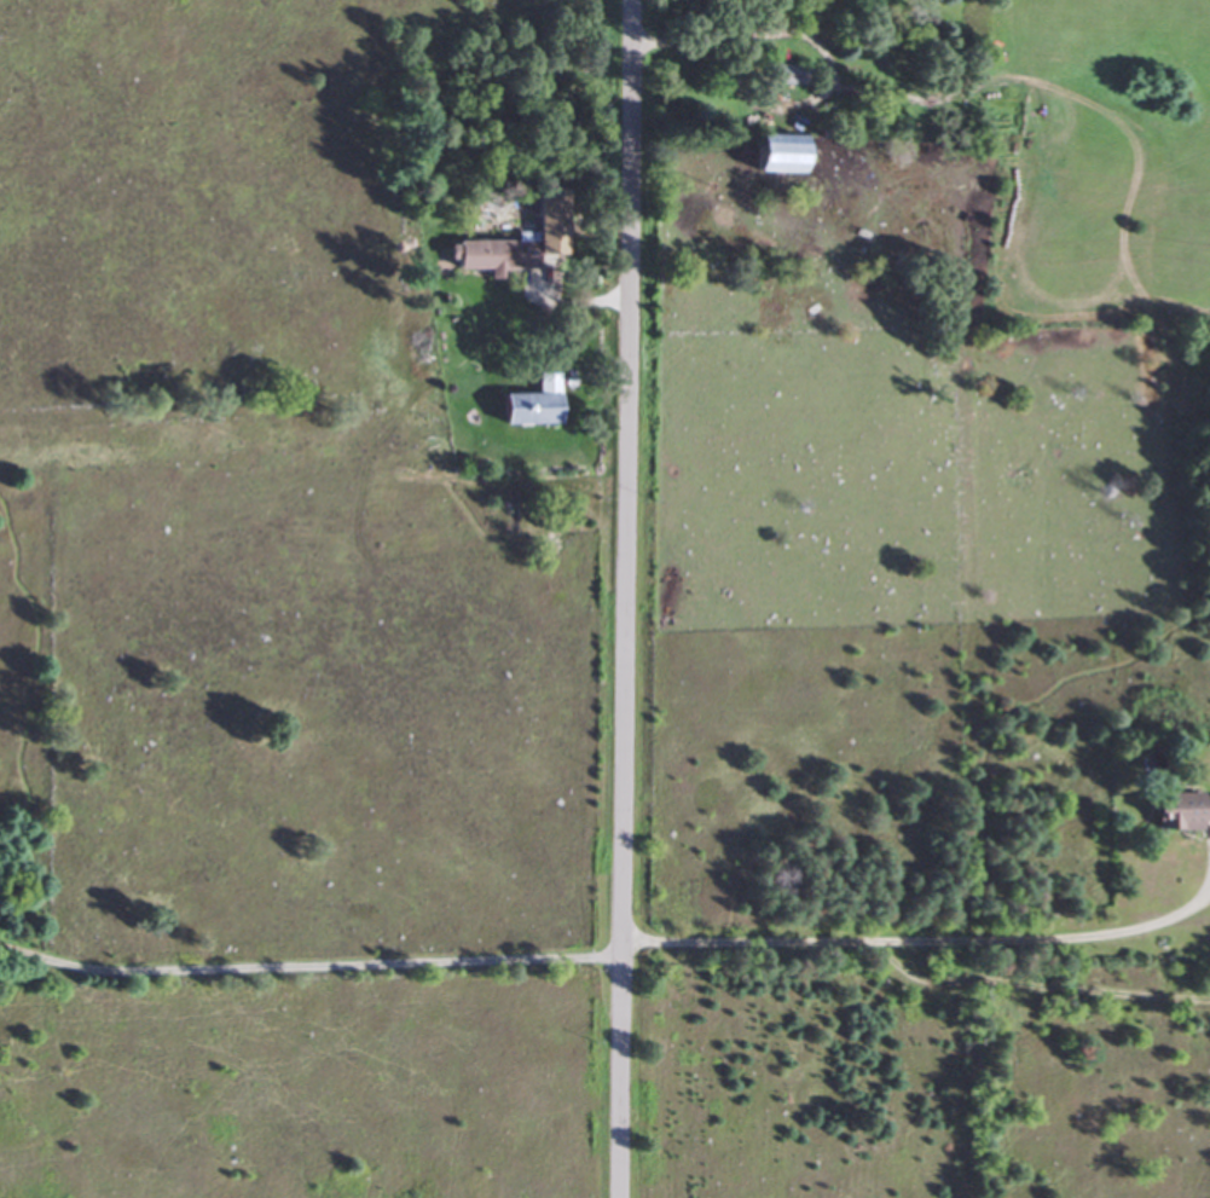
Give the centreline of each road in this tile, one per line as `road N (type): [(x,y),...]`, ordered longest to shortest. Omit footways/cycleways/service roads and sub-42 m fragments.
road 1 (residential): [(616,1197),(627,0)]

